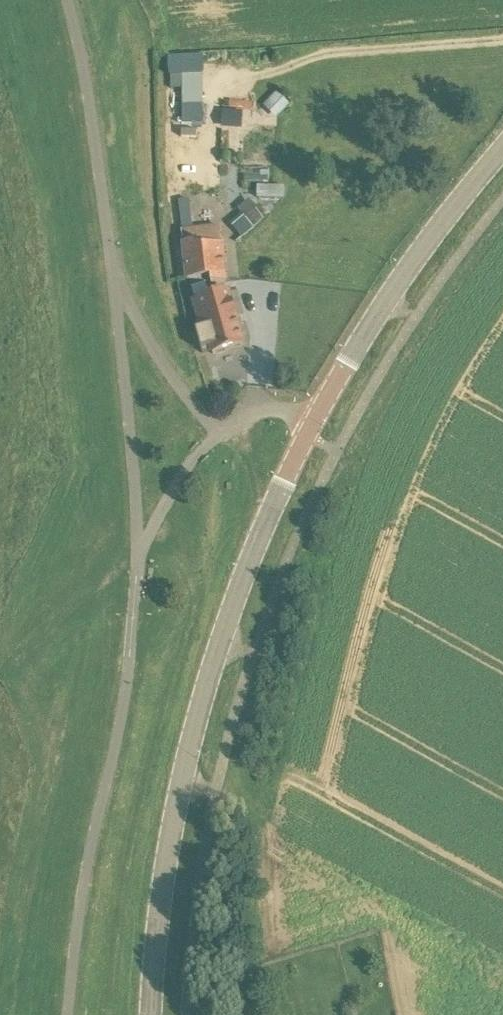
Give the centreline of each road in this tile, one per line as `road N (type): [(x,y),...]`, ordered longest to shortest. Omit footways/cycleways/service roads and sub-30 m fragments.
road 1 (tertiary): [(152,1014),(176,821),(202,706),(225,625),(313,424)]
road 2 (tertiary): [(313,424),(399,284),(502,153)]
road 3 (track): [(139,546),(0,674)]

